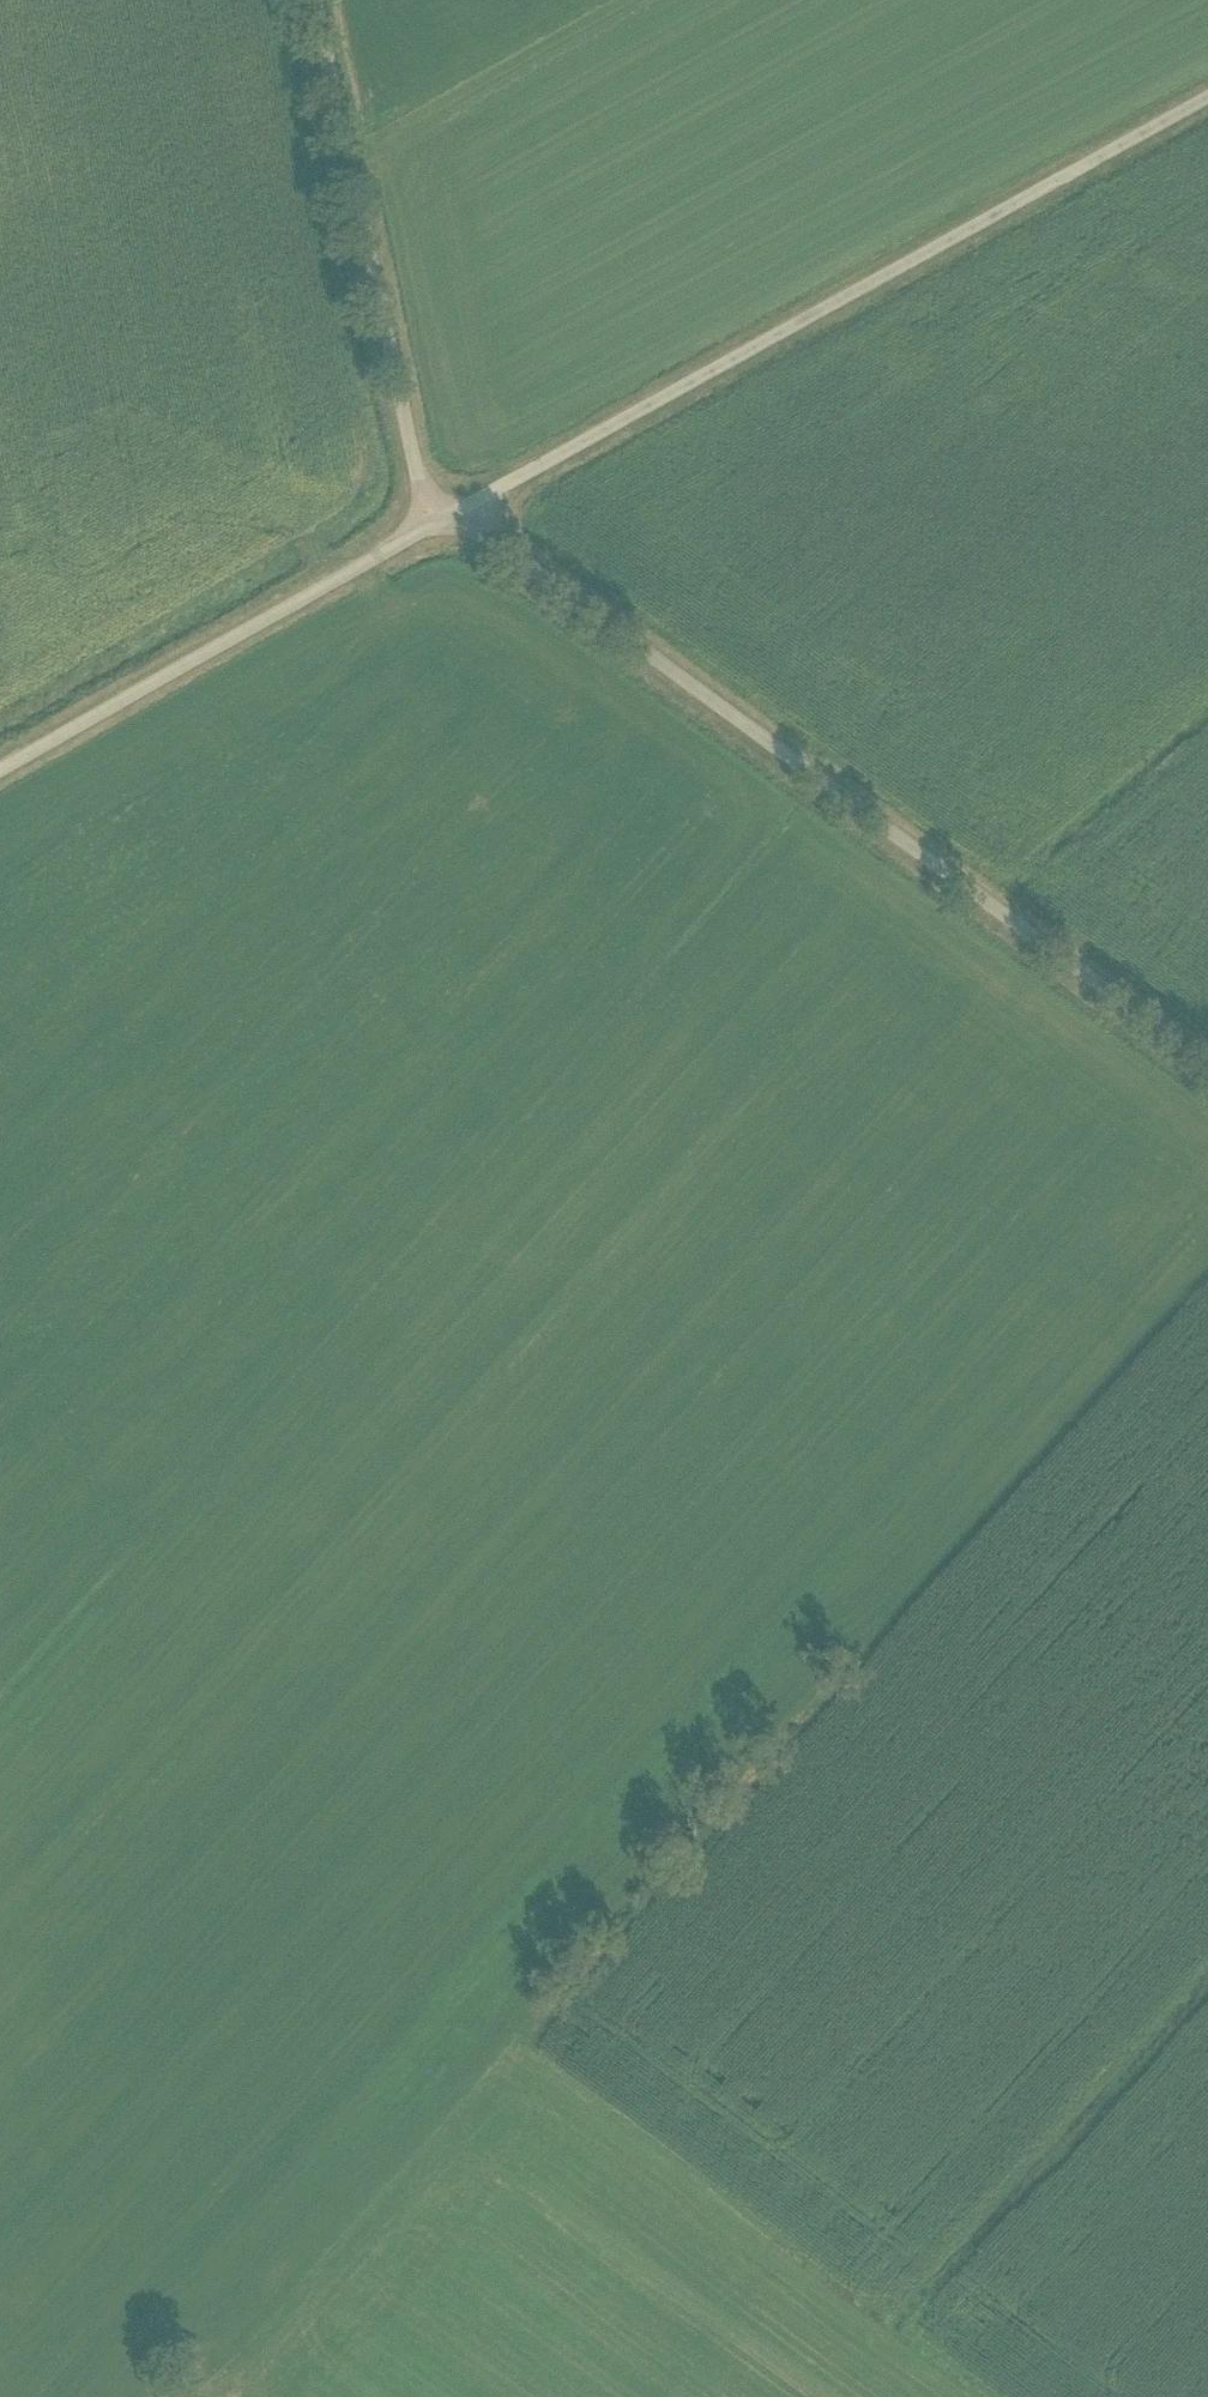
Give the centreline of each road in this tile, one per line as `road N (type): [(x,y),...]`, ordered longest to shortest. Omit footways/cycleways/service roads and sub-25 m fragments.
road 1 (unclassified): [(450,508),(1207,1059)]
road 2 (unclassified): [(450,508),(1207,93)]
road 3 (unclassified): [(319,0),(410,422),(450,508)]
road 4 (unclassified): [(450,508),(0,765)]

